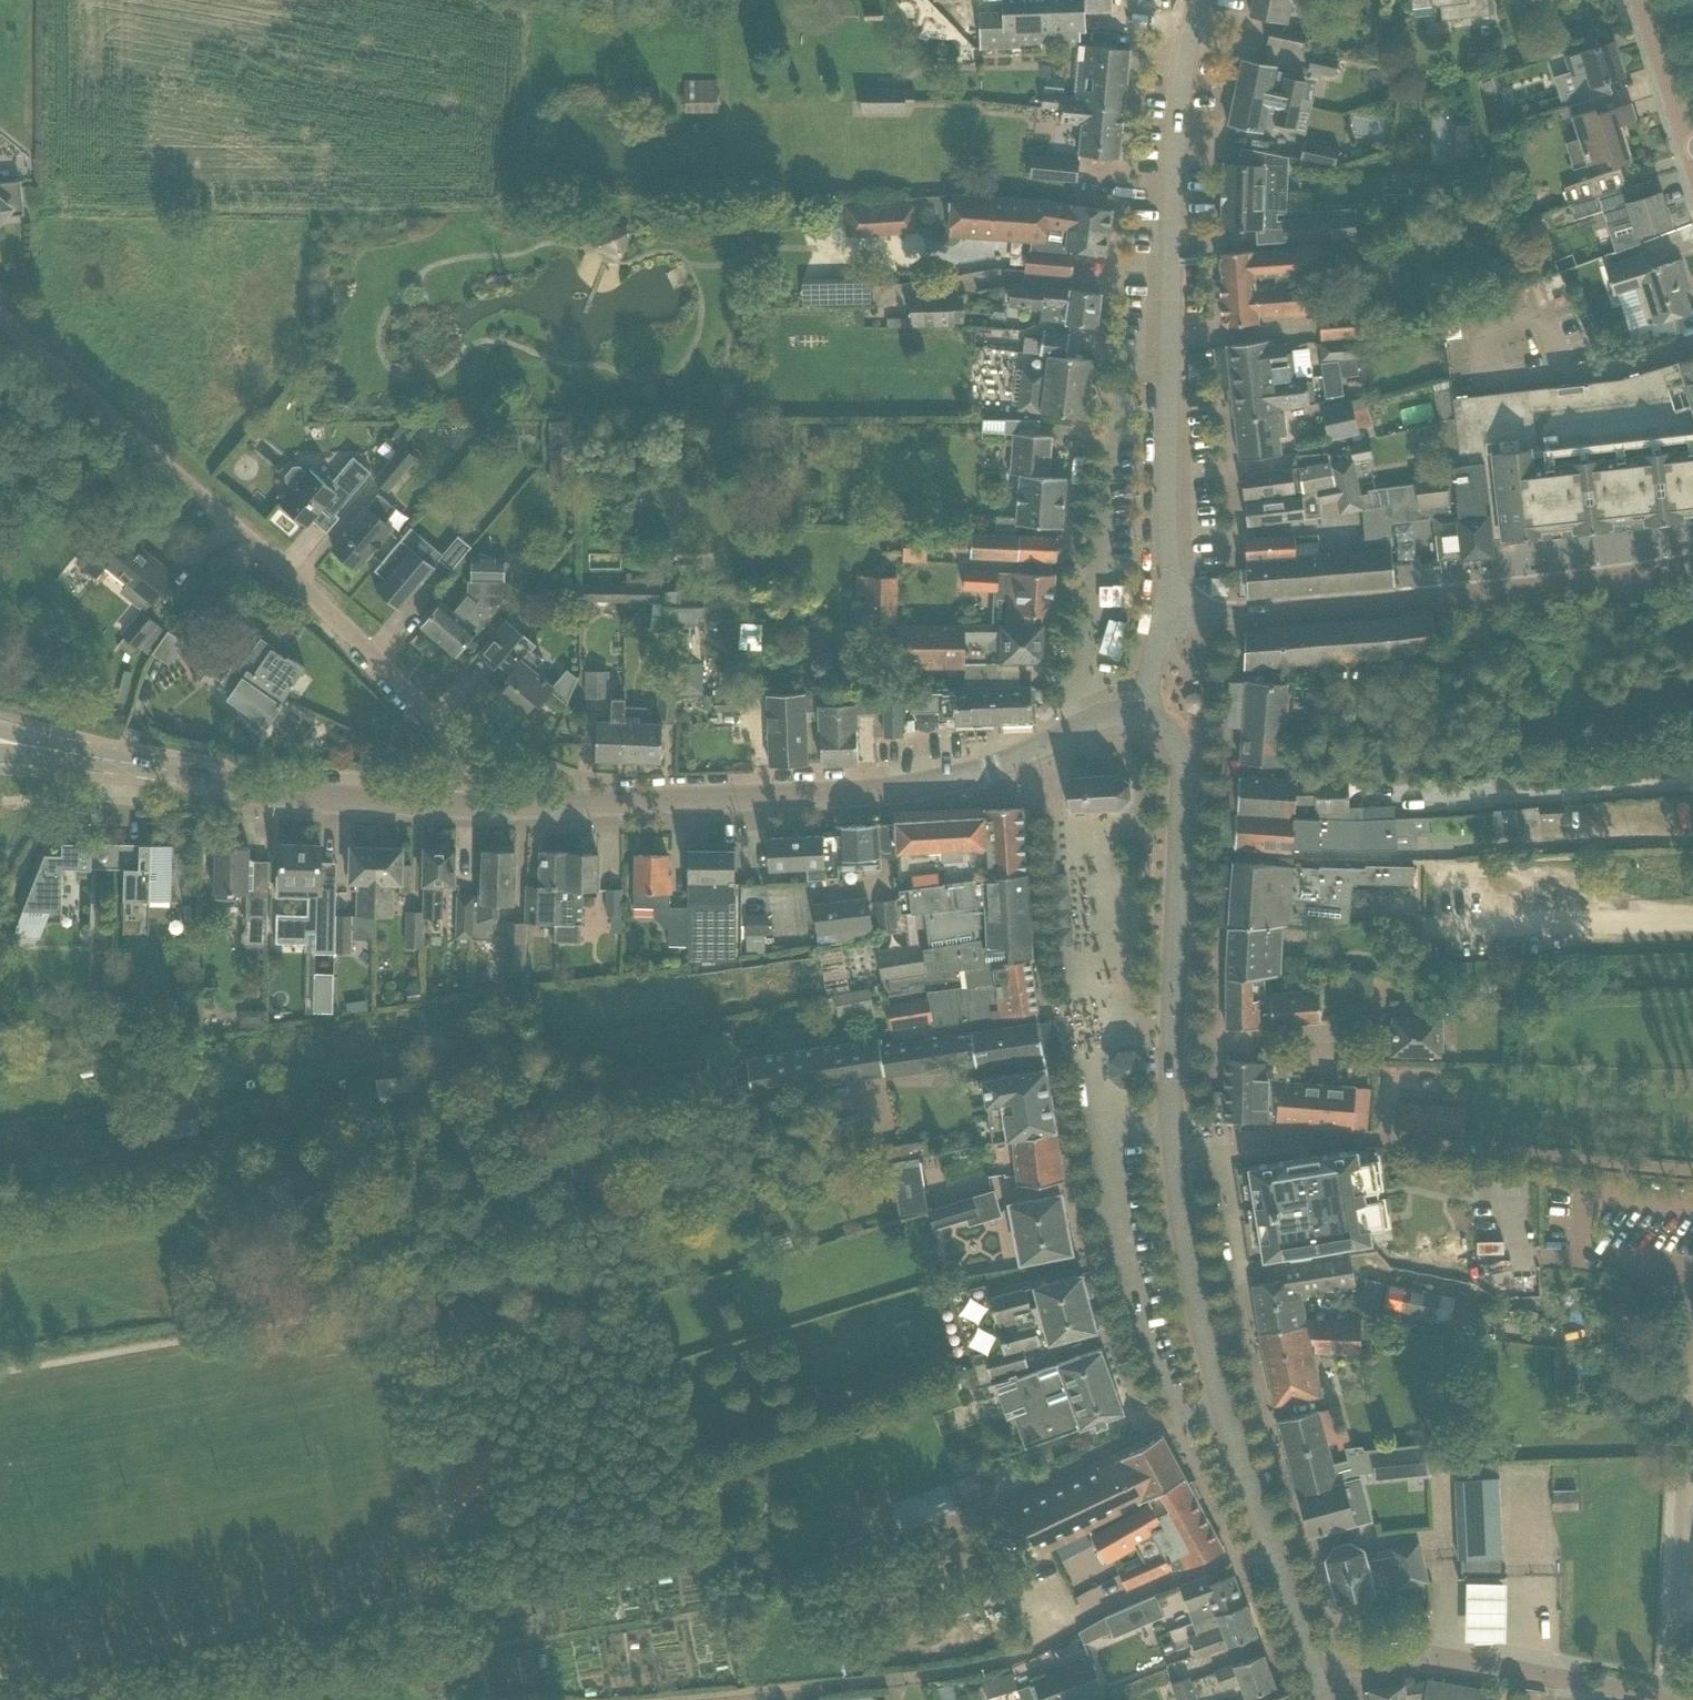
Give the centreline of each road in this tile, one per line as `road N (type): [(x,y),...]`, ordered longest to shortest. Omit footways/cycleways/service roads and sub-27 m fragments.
road 1 (residential): [(457,803),(457,748),(290,578),(0,309)]
road 2 (unclassified): [(1093,724),(951,781),(457,803)]
road 3 (residential): [(729,1699),(938,1677),(1023,1657),(1143,1591),(1270,1549)]
road 4 (unclassified): [(1168,616),(1495,592),(1692,566)]
road 5 (unclassified): [(457,803),(347,801),(0,740)]
road 6 (residential): [(1093,724),(1084,687),(1140,323),(1171,314)]
road 7 (unclassified): [(1173,1121),(1181,758),(1167,732),(1135,713)]
road 8 (residential): [(1222,1409),(1185,1420),(1141,1334),(1119,1257),(1112,1125),(1173,1121)]
road 9 (residential): [(1312,1674),(1409,1657),(1472,1661),(1666,1699)]
road 10 (residential): [(1666,1699),(1692,1374)]
road 11 (residential): [(1171,314),(1173,170),(1197,0)]
road 12 (residential): [(1168,616),(1171,314)]
road 13 (unclassified): [(1222,1409),(1182,1255),(1173,1121)]
road 14 (residential): [(1692,154),(1640,0)]
road 15 (unclassified): [(1270,1549),(1222,1409)]
road 16 (unclassified): [(1312,1674),(1270,1549)]

